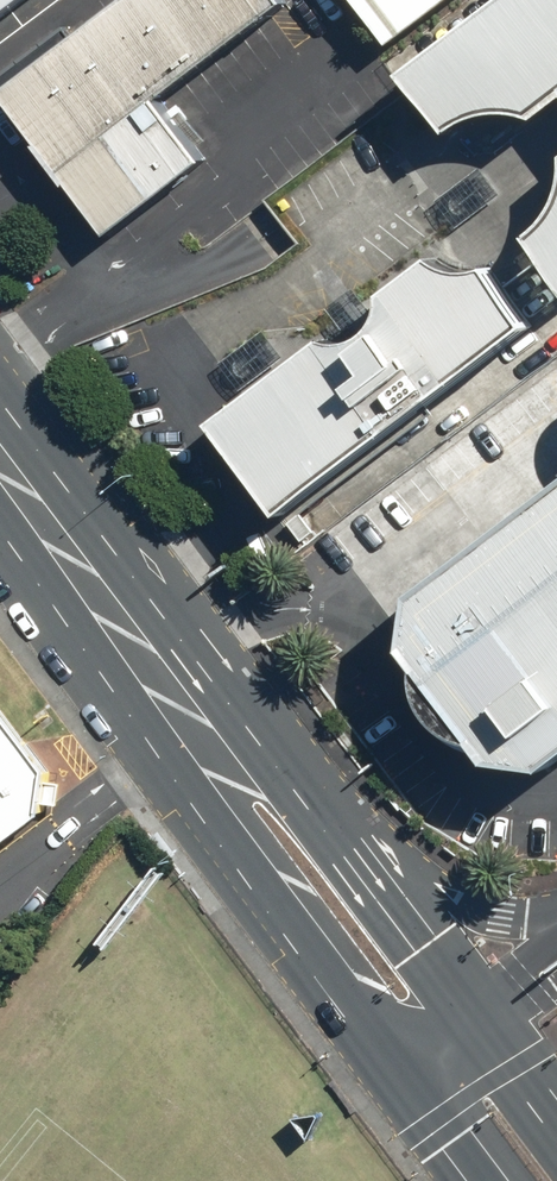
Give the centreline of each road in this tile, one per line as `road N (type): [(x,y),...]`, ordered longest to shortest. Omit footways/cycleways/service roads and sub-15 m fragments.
road 1 (primary): [(488,1180),(269,889),(196,725)]
road 2 (primary): [(0,474),(196,725)]
road 3 (primary): [(376,890),(556,1114)]
road 4 (primary): [(196,725),(308,817),(376,890)]
road 5 (primary): [(376,890),(502,915),(556,917)]

